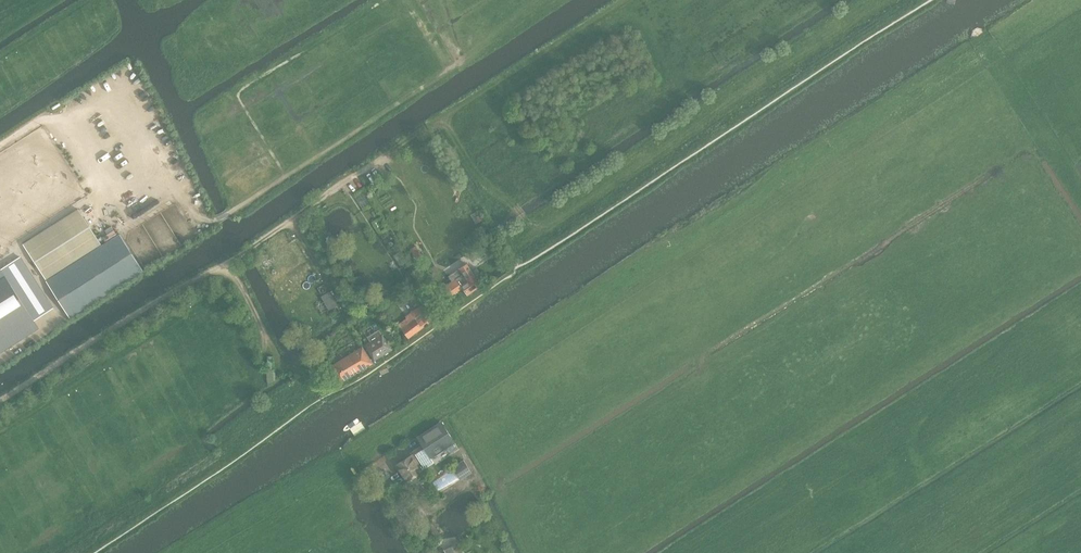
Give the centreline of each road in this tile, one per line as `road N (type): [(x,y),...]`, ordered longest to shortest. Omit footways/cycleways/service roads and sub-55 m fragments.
road 1 (track): [(277,352),(238,283),(220,267),(443,118)]
road 2 (track): [(443,118),(478,171),(539,230),(558,226),(688,137)]
road 3 (track): [(0,146),(44,119),(117,107),(199,215),(213,221),(230,211)]
road 4 (track): [(220,267),(0,403)]
road 5 (track): [(630,0),(443,118)]
road 6 (track): [(365,126),(230,211)]

